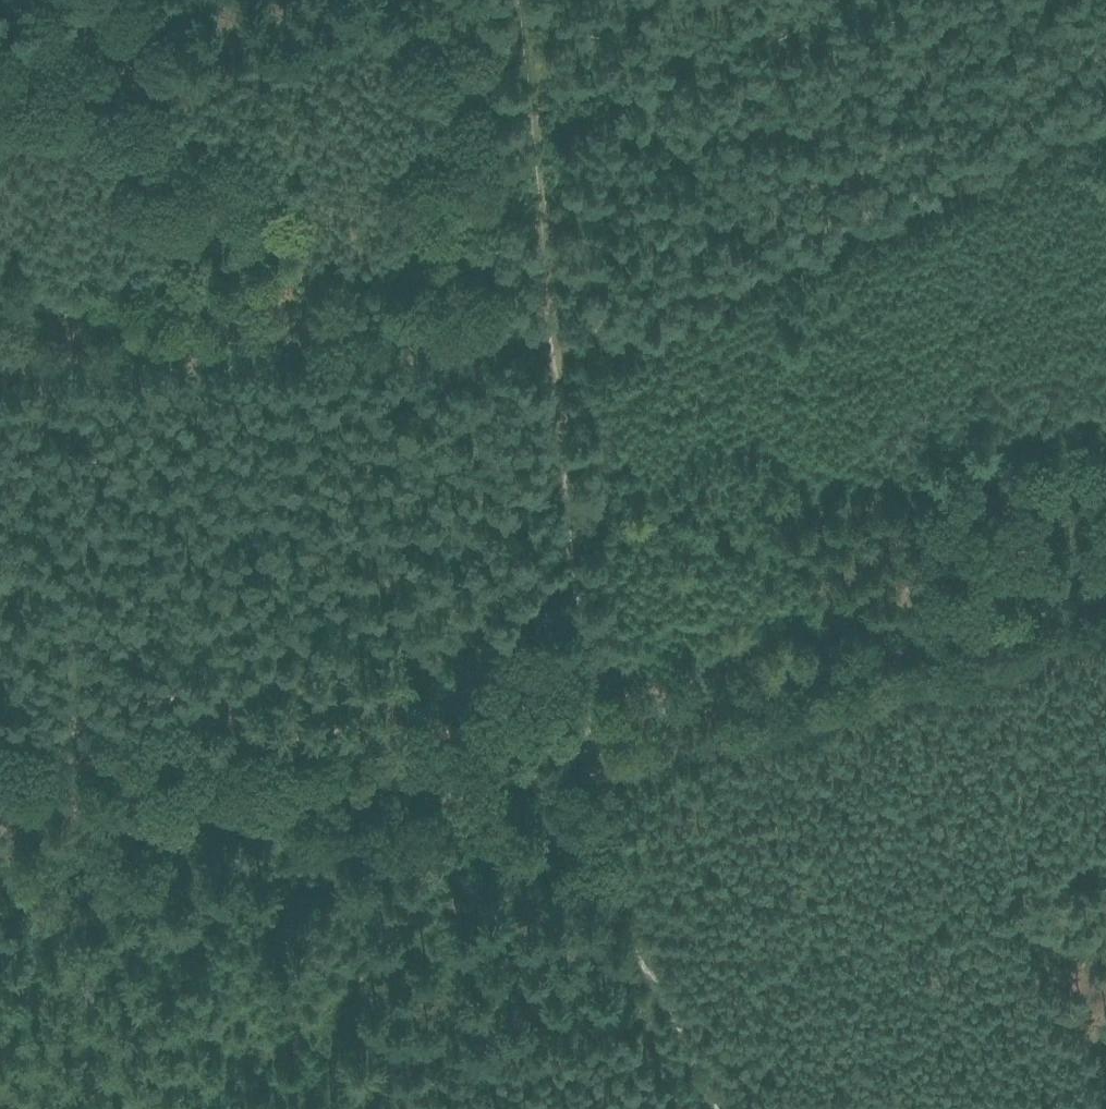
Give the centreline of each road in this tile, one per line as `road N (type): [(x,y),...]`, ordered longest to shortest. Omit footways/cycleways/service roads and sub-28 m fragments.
road 1 (track): [(0,859),(1105,563)]
road 2 (track): [(713,1108),(621,941),(605,885),(511,0)]
road 3 (track): [(0,357),(544,333)]
road 4 (track): [(0,797),(149,821)]

